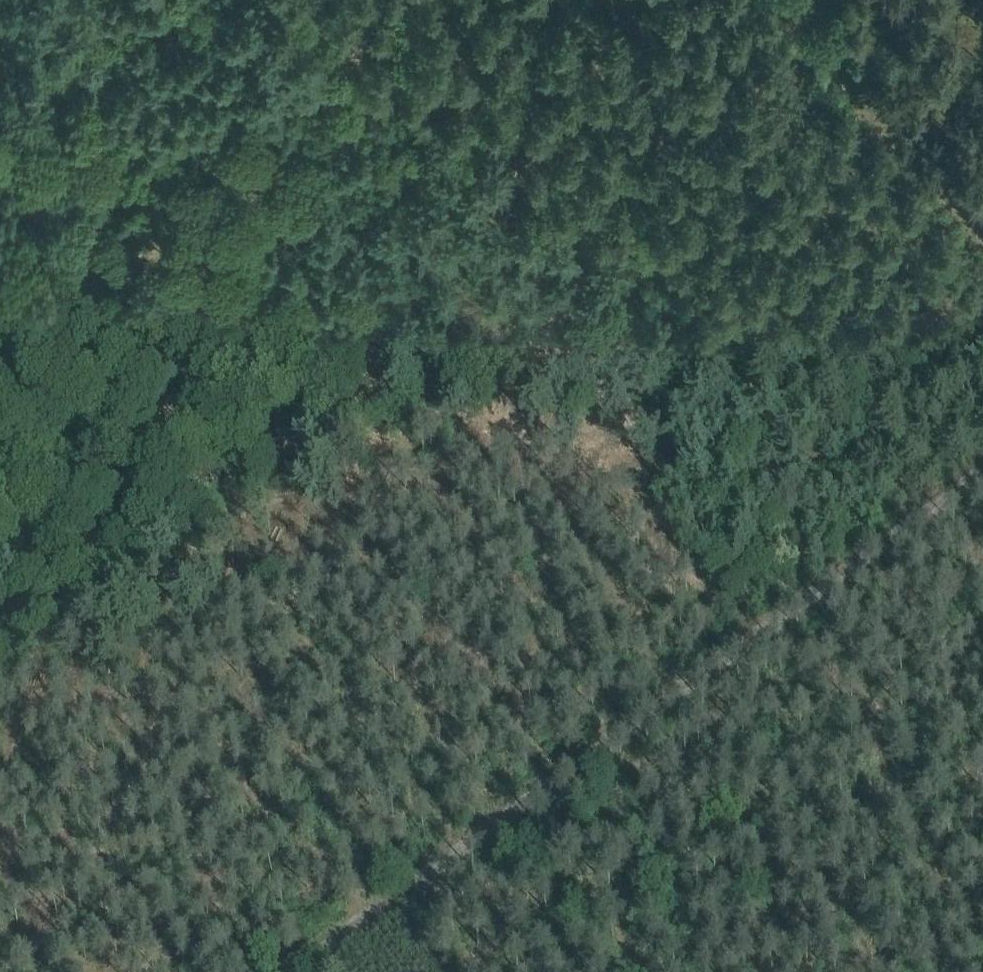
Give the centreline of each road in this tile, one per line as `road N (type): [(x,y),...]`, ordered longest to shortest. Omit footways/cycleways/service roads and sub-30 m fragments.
road 1 (track): [(982,467),(296,971)]
road 2 (track): [(982,227),(789,0)]

